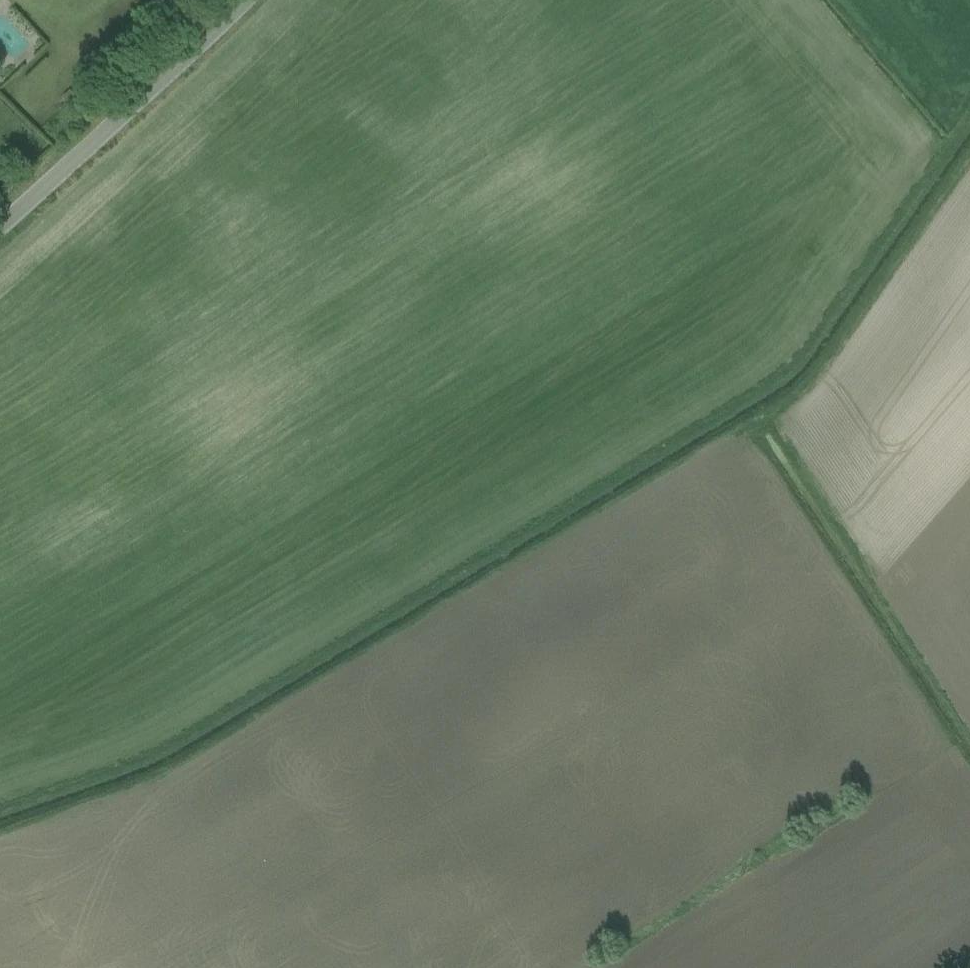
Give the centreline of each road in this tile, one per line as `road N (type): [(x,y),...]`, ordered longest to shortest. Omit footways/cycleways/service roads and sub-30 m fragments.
road 1 (unclassified): [(0,227),(249,0)]

